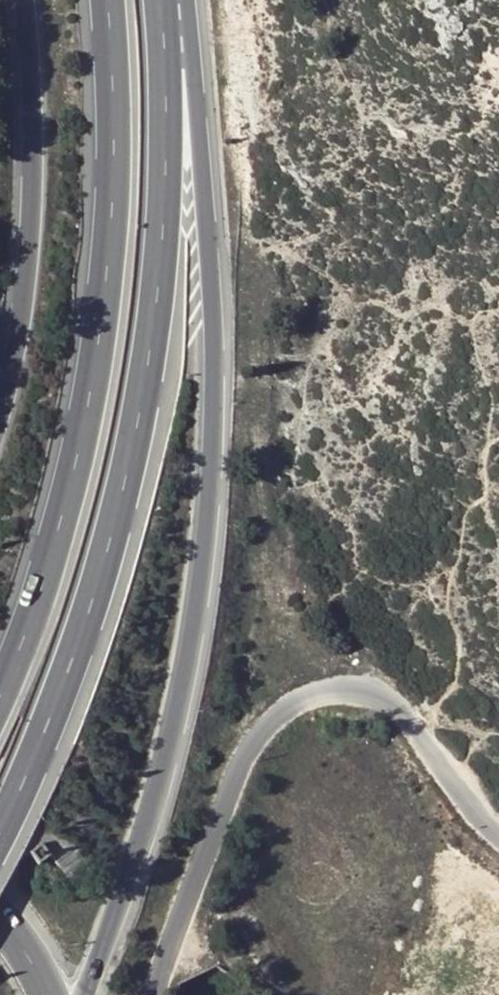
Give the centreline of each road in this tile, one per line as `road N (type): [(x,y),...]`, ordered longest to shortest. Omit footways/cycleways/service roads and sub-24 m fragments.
road 1 (trunk): [(88,994),(161,777),(193,643),(214,491),(217,274),(203,89),(186,0)]
road 2 (trunk): [(0,833),(75,667),(146,425),(170,190),(164,0)]
road 3 (trunk): [(97,0),(101,246),(81,446),(27,633),(0,692)]
road 4 (residential): [(170,994),(264,780),(322,718),(387,711),(441,744),(498,817)]
road 5 (trunk): [(19,0),(23,234),(0,388)]
road 6 (secondary): [(62,994),(0,889)]

